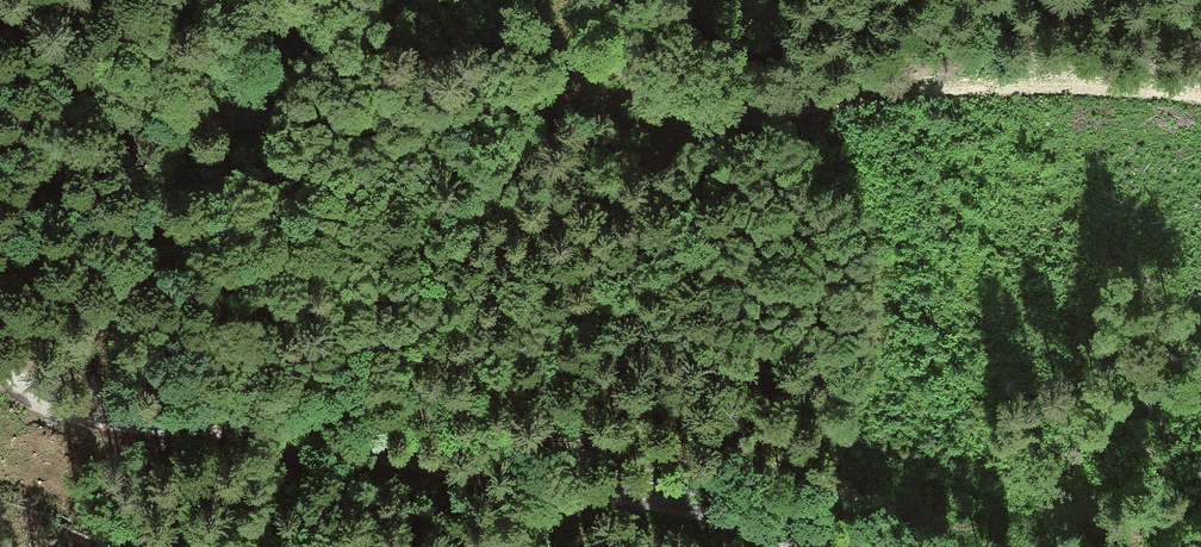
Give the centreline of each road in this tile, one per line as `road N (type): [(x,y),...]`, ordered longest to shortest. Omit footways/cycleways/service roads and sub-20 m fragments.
road 1 (track): [(0,32),(100,97),(143,114),(202,121),(332,123),(506,103),(792,114),(843,101),(1051,87),(1200,94)]
road 2 (unclassified): [(0,367),(36,399),(60,408),(439,464),(857,546)]

